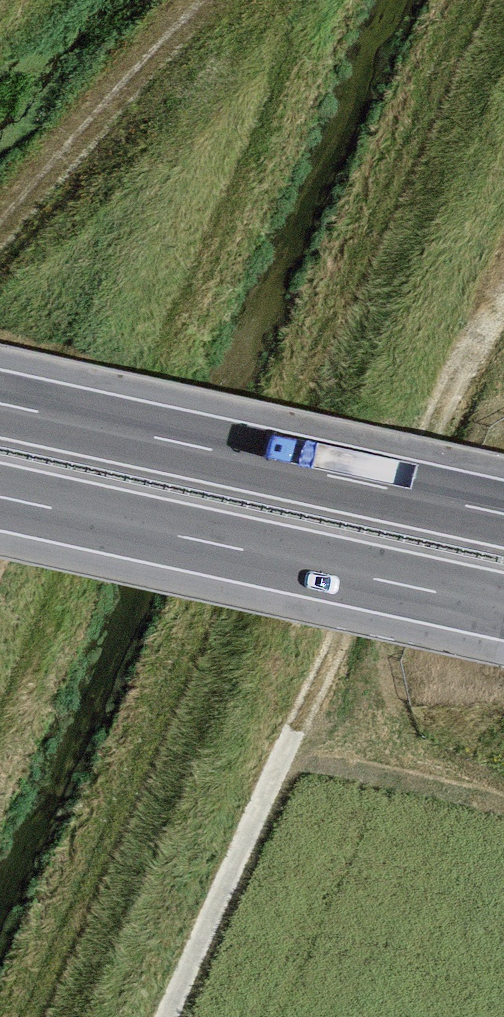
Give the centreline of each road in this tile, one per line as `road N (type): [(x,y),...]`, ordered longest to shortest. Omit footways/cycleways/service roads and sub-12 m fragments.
road 1 (track): [(169,1016),(451,387),(503,316)]
road 2 (motorway): [(503,514),(0,404)]
road 3 (motorway): [(0,497),(503,607)]

